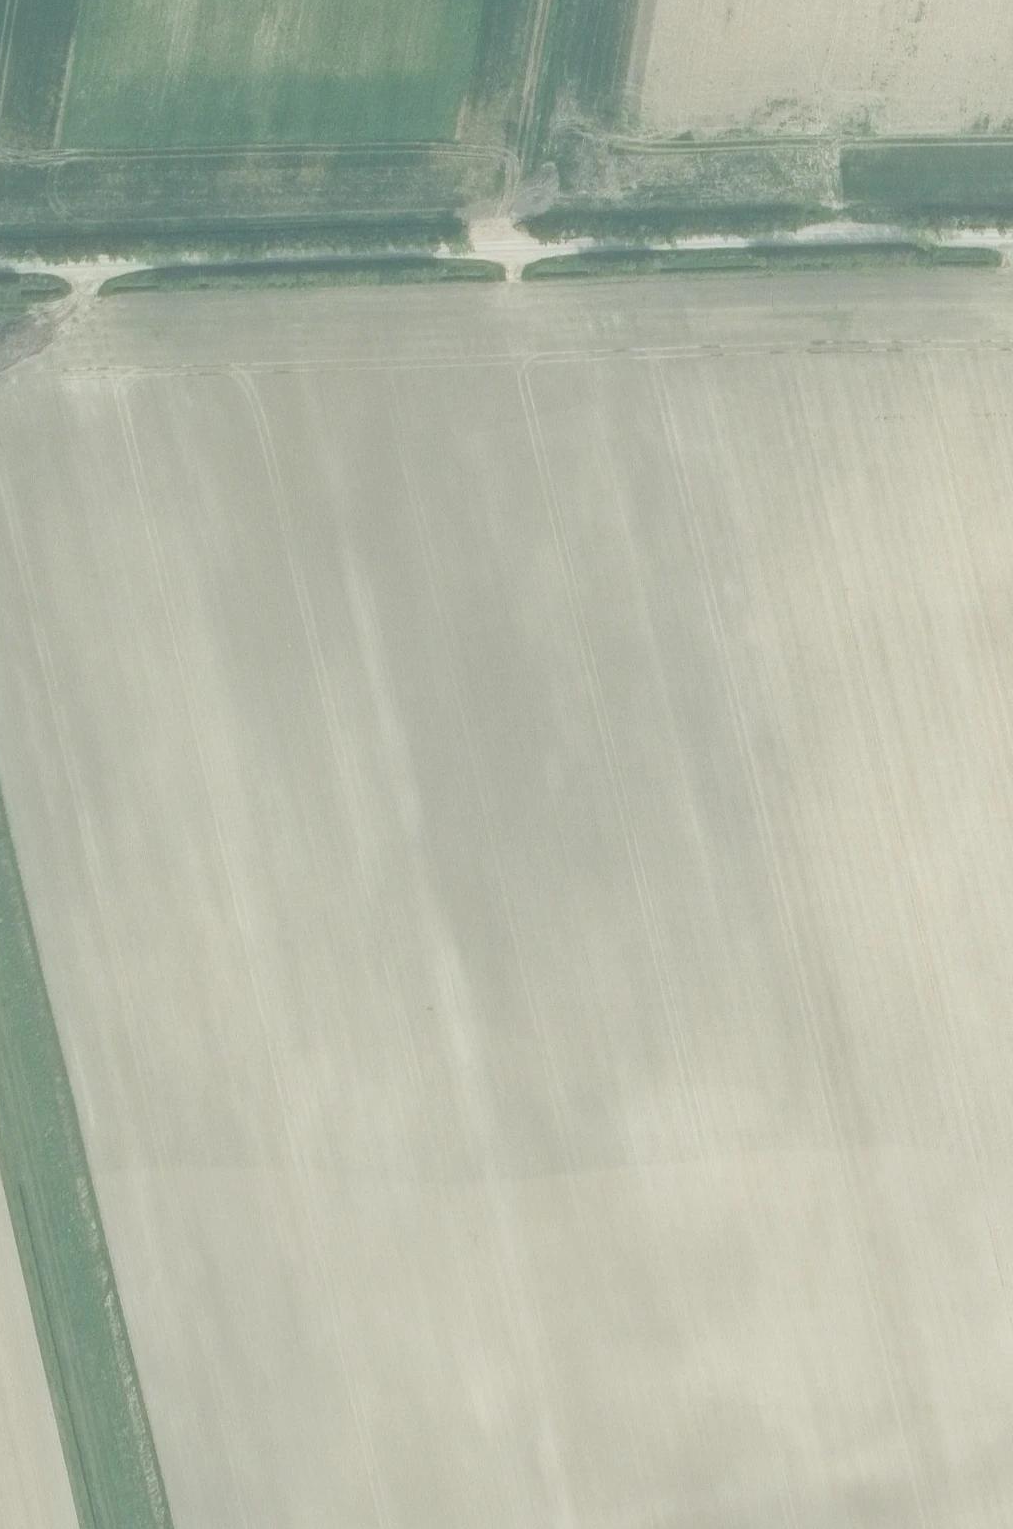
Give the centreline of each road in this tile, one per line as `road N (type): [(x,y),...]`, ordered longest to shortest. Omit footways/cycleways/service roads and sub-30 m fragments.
road 1 (unclassified): [(0,265),(1012,235)]

